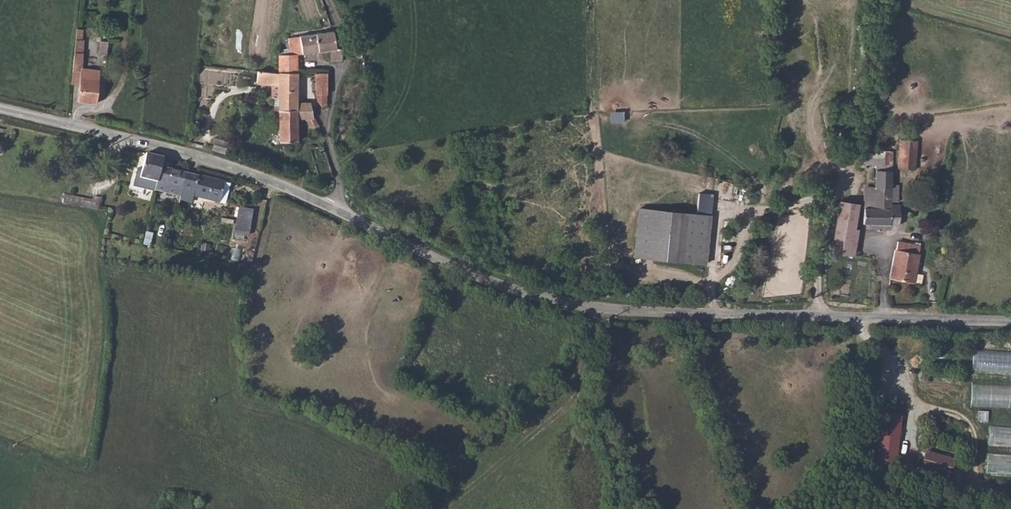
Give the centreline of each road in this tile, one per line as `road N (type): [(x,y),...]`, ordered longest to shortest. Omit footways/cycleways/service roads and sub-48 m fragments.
road 1 (unclassified): [(824,321),(593,313),(502,286),(334,210)]
road 2 (unclassified): [(334,210),(255,177),(0,108)]
road 3 (unclassified): [(881,113),(823,246),(824,321)]
road 4 (unclassified): [(334,210),(339,177),(326,120),(347,62),(330,0)]
road 5 (unclassified): [(1010,323),(824,321)]

